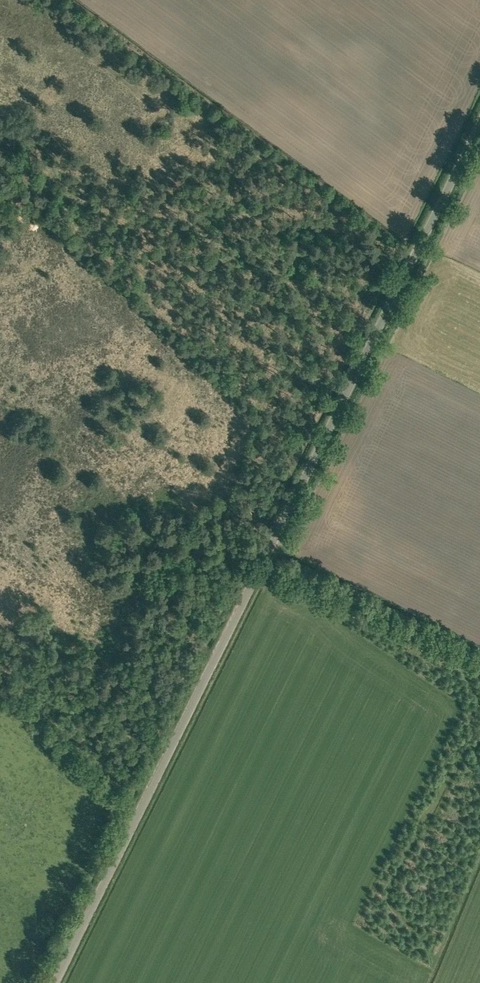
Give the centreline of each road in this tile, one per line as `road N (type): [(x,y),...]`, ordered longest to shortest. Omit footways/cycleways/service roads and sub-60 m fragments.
road 1 (unclassified): [(54,982),(479,127)]

